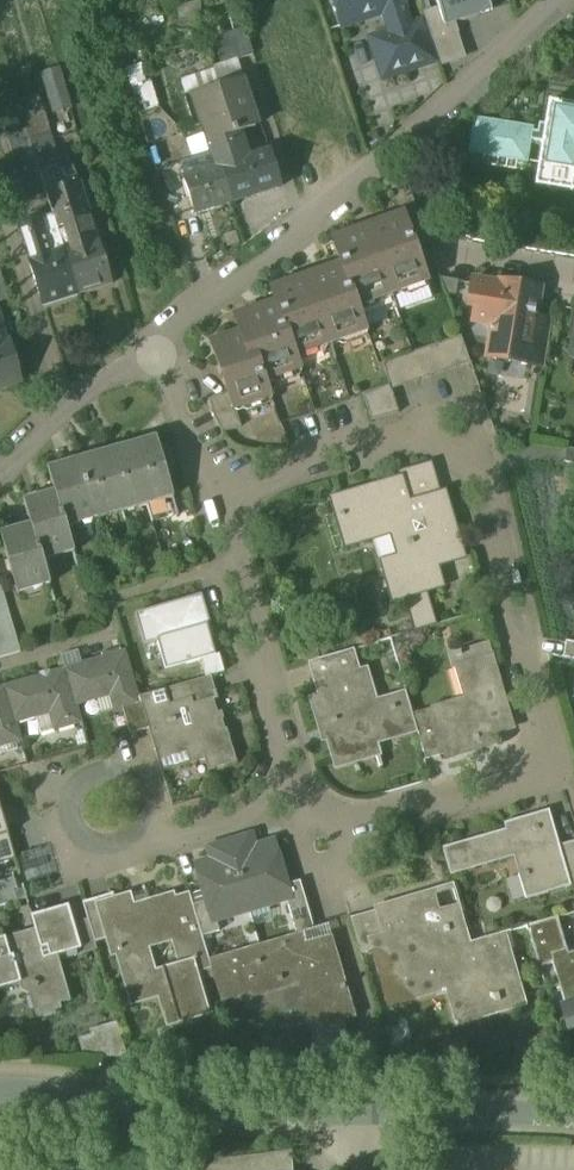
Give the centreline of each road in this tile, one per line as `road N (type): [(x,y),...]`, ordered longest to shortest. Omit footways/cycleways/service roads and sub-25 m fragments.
road 1 (residential): [(545,739),(475,453),(460,434),(436,425),(406,431),(212,492)]
road 2 (residential): [(161,333),(471,85),(558,0)]
road 3 (residential): [(347,1114),(0,1110)]
road 4 (residential): [(212,492),(301,800)]
road 5 (residential): [(301,800),(333,831),(356,833),(515,785),(536,766),(545,739)]
road 6 (residential): [(573,1116),(347,1114)]
road 7 (residential): [(0,470),(65,403),(161,333)]
road 8 (residential): [(301,800),(132,836)]
road 9 (residential): [(161,333),(212,492)]
road 10 (residential): [(132,836),(96,844),(72,821),(77,788),(107,772)]

